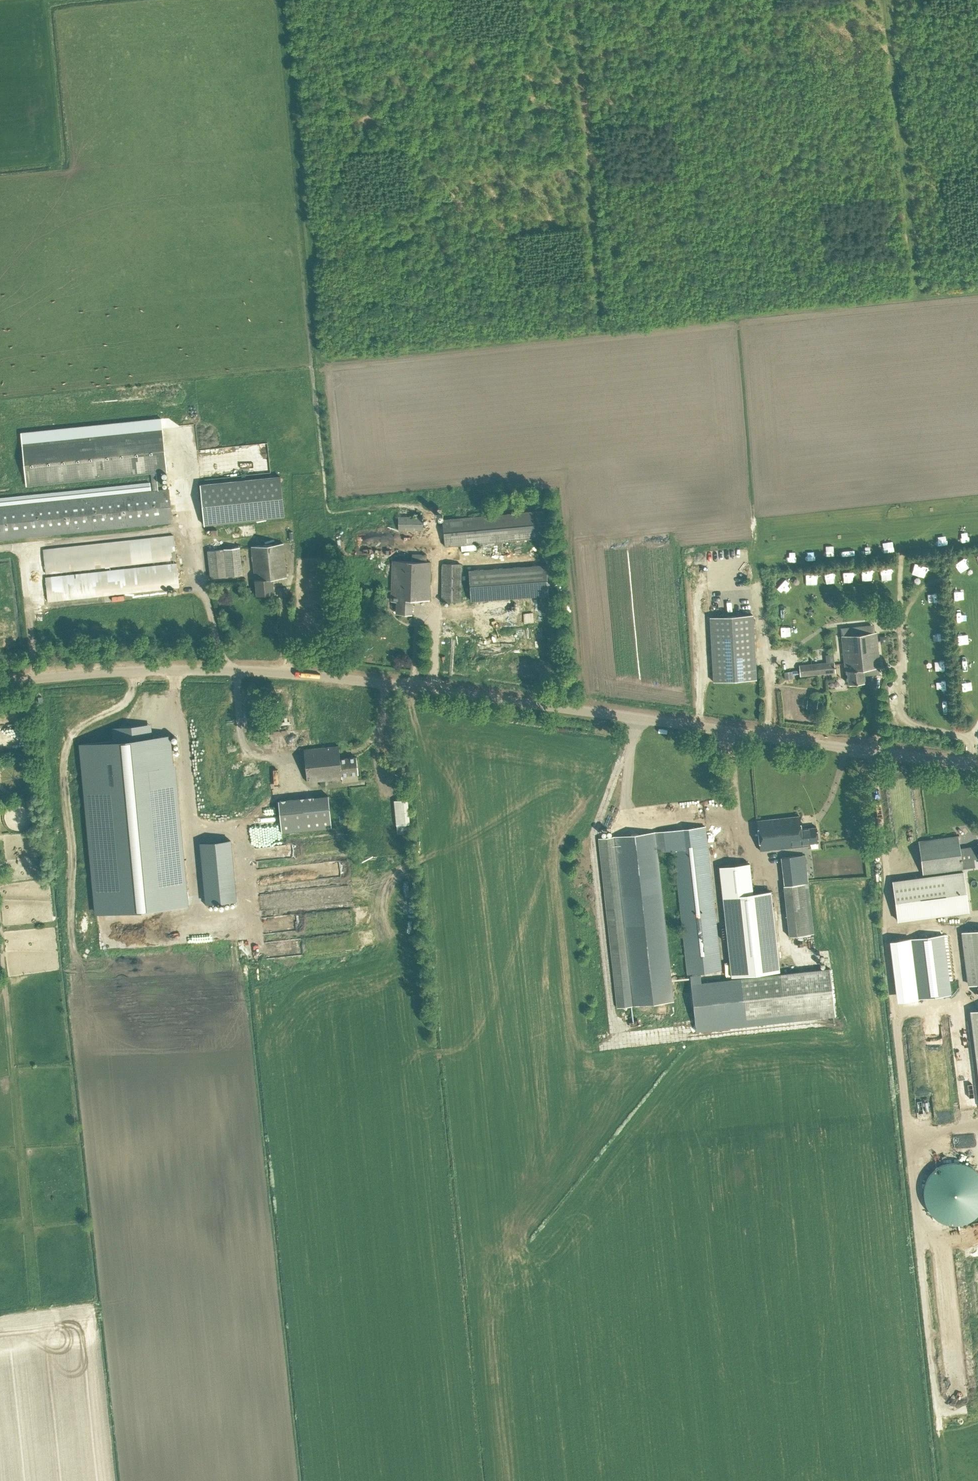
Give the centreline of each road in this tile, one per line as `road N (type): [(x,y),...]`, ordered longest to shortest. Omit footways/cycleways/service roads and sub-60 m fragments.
road 1 (unclassified): [(0,681),(127,670),(314,673),(977,764)]
road 2 (track): [(738,320),(769,735)]

